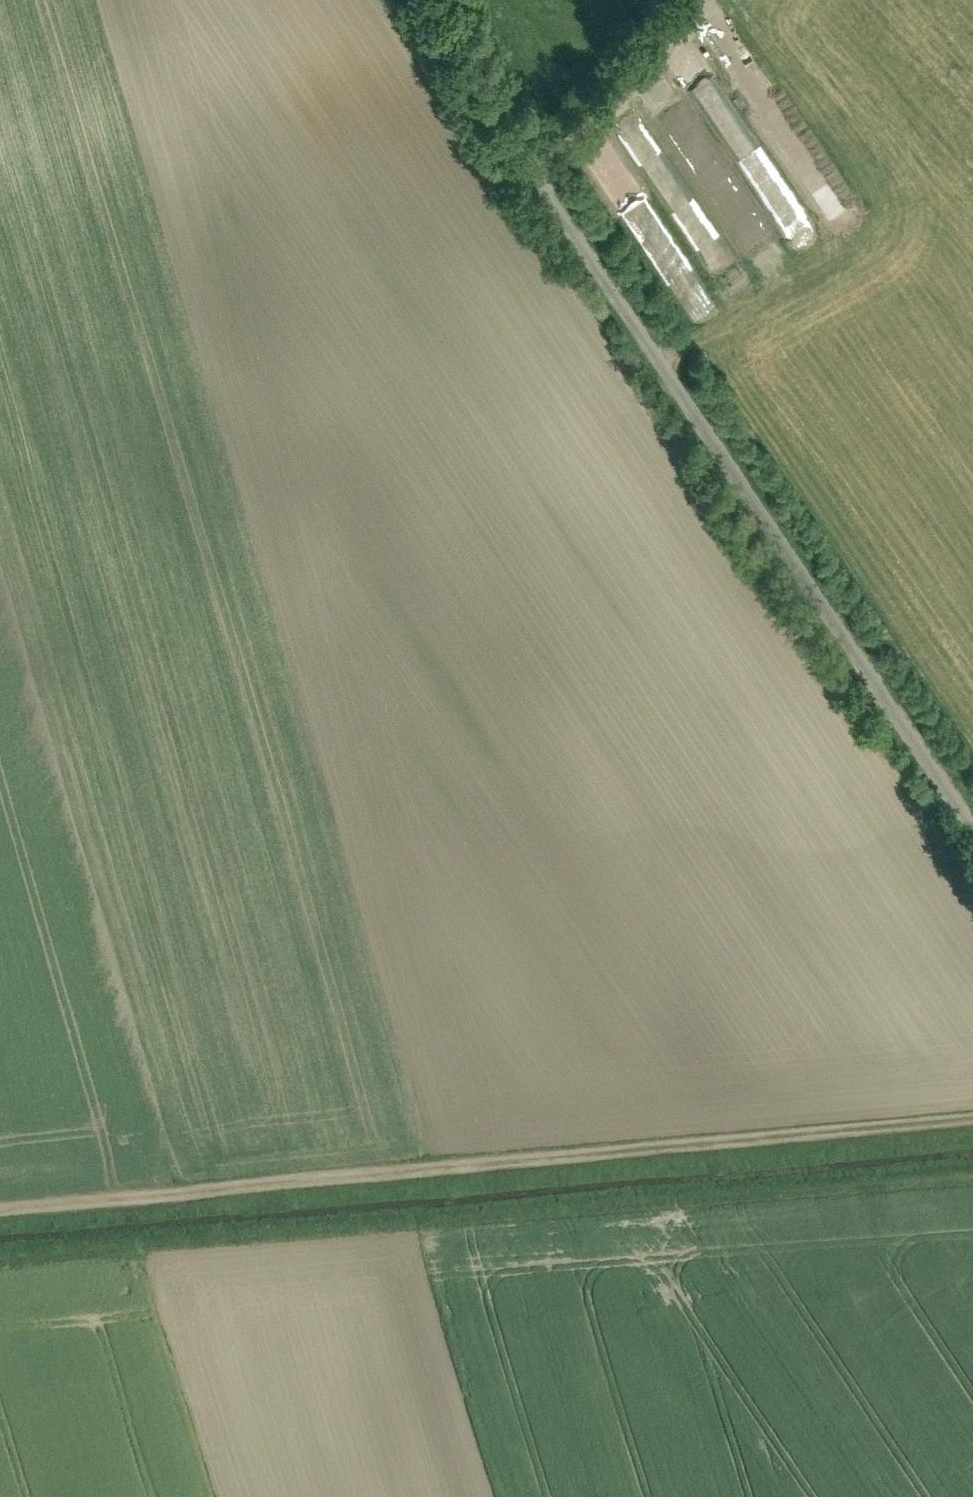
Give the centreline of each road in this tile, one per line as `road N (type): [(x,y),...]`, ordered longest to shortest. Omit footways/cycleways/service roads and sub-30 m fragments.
road 1 (unclassified): [(420,0),(972,826)]
road 2 (track): [(972,1125),(0,1214)]

